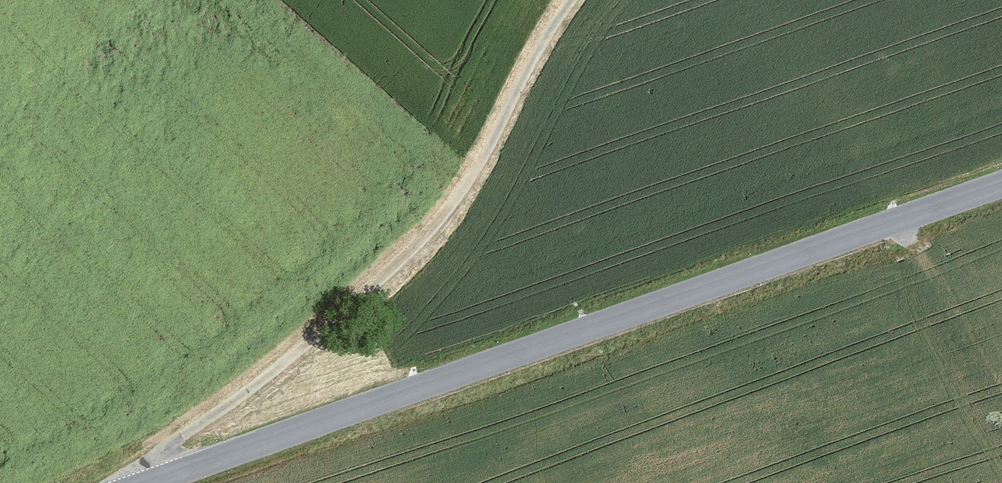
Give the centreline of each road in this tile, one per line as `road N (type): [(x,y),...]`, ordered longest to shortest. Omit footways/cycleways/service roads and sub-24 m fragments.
road 1 (tertiary): [(148,482),(1001,184)]
road 2 (track): [(573,0),(475,178),(346,317),(131,482)]
road 3 (track): [(1001,384),(896,220)]

